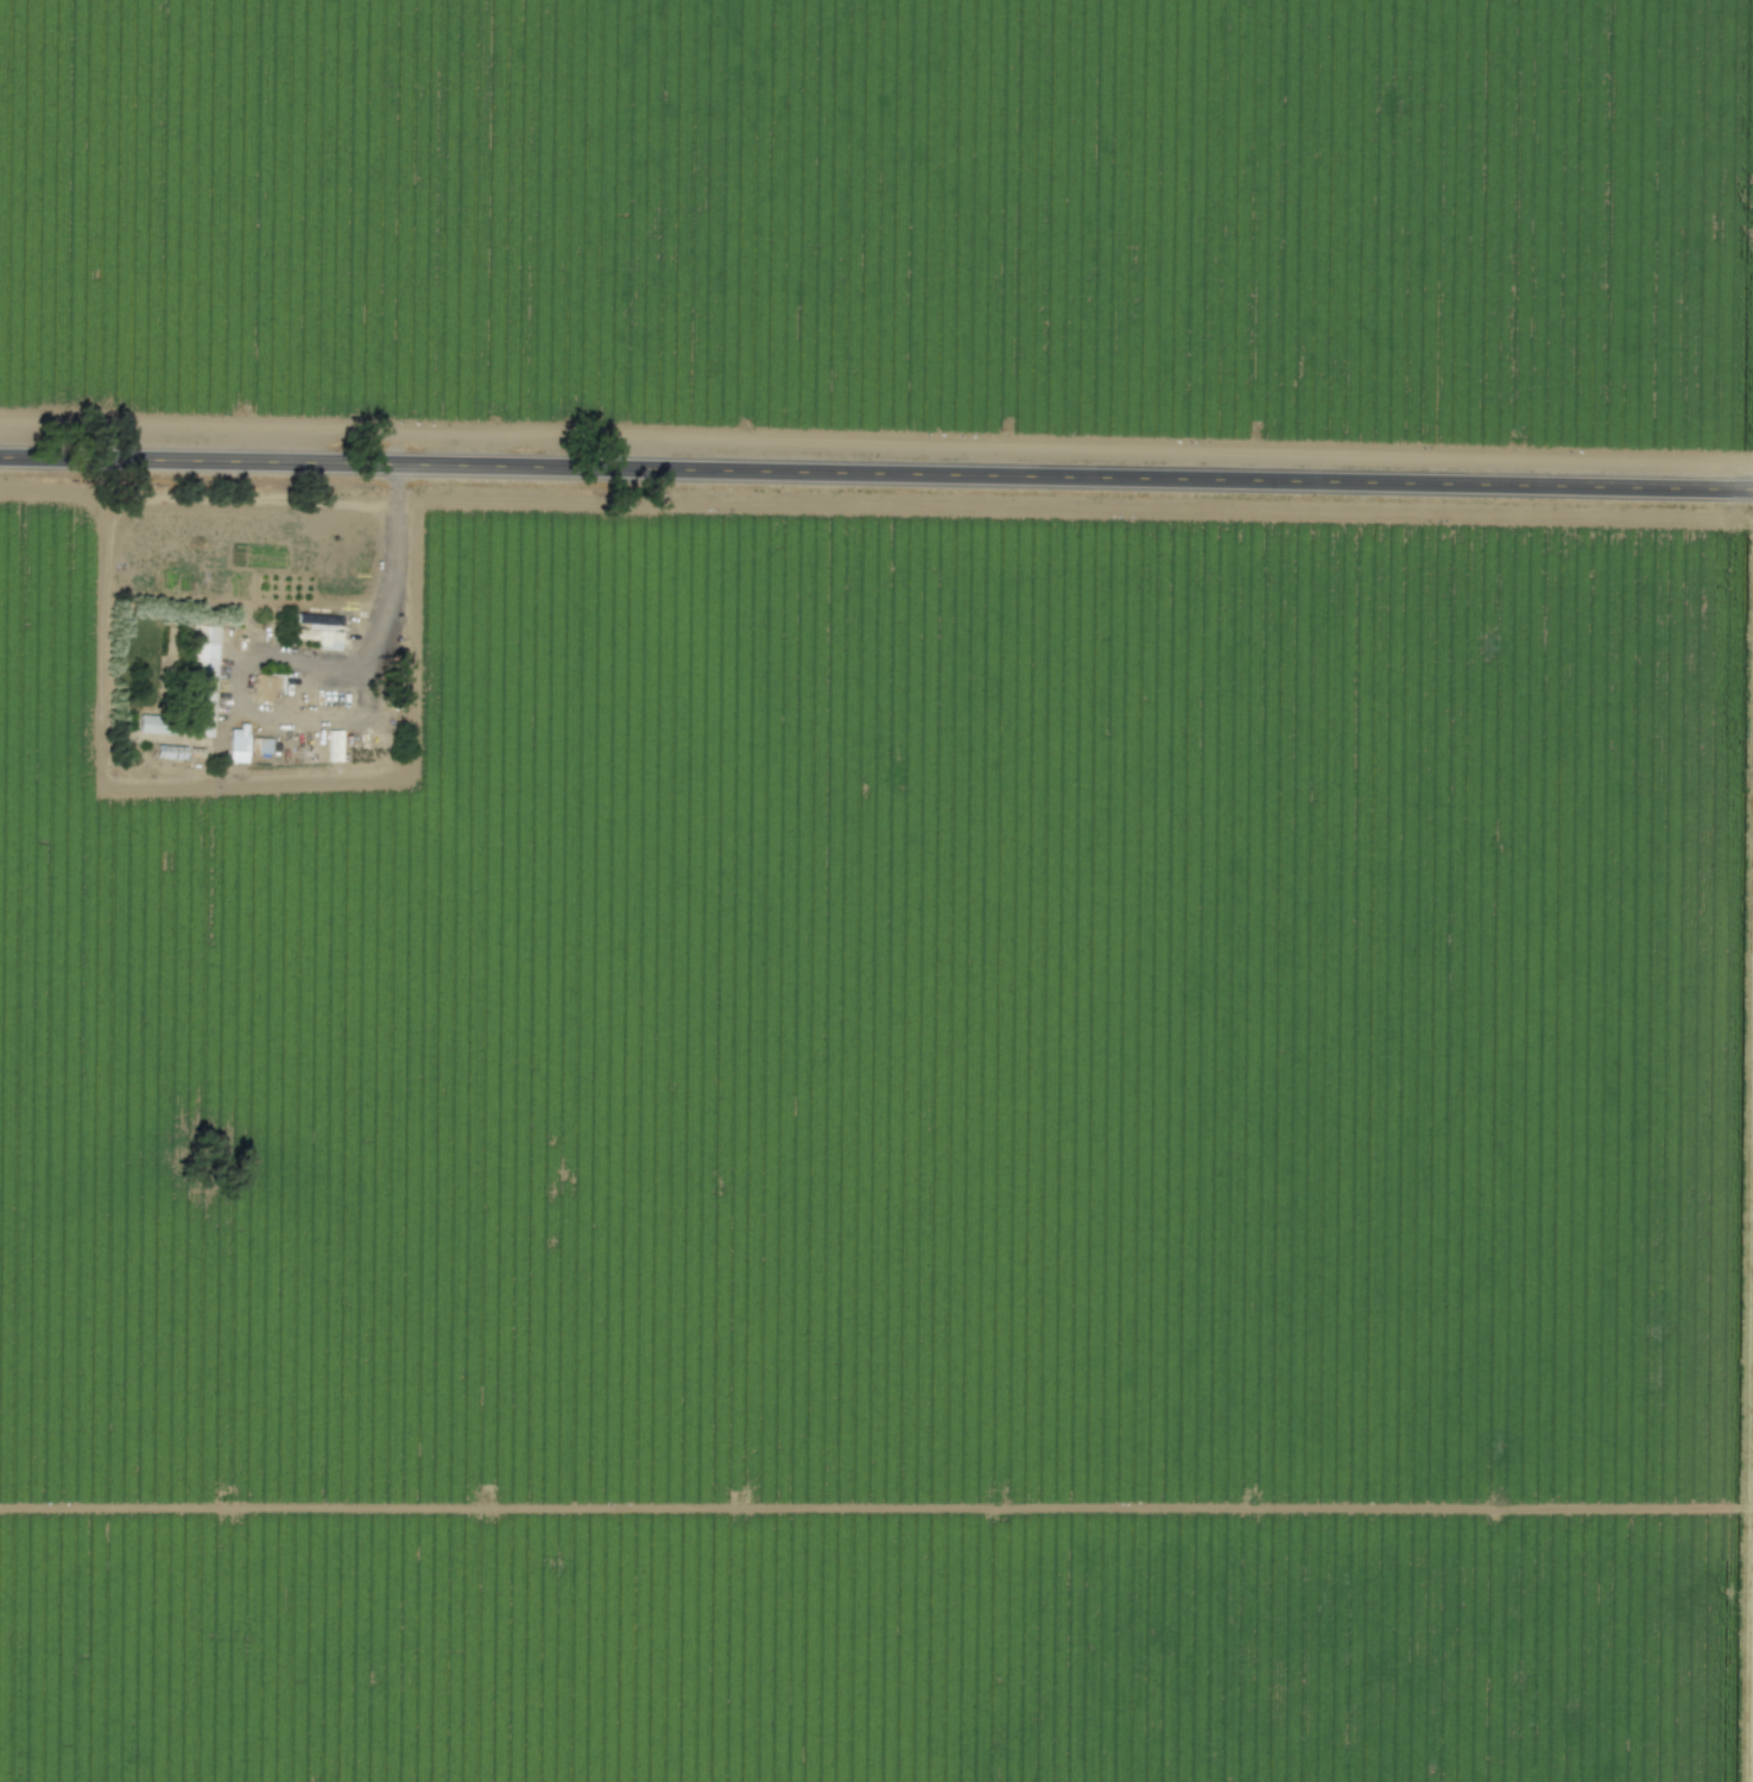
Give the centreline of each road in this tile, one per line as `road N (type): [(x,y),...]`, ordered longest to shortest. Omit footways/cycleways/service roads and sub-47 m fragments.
road 1 (secondary): [(0,454),(1752,487)]

